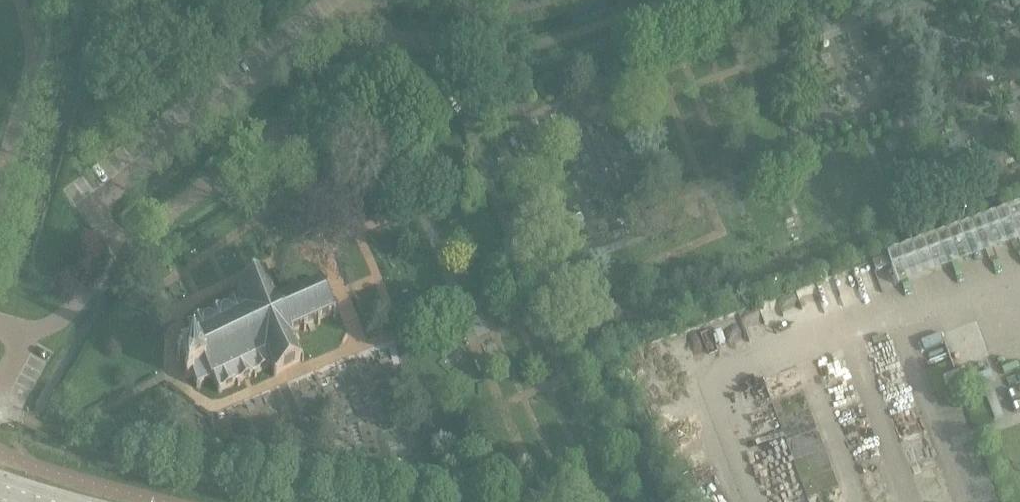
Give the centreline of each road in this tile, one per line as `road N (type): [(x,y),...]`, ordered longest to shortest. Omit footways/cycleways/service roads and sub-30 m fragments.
road 1 (unclassified): [(440,43),(393,49),(122,249),(65,319),(28,331),(0,323)]

